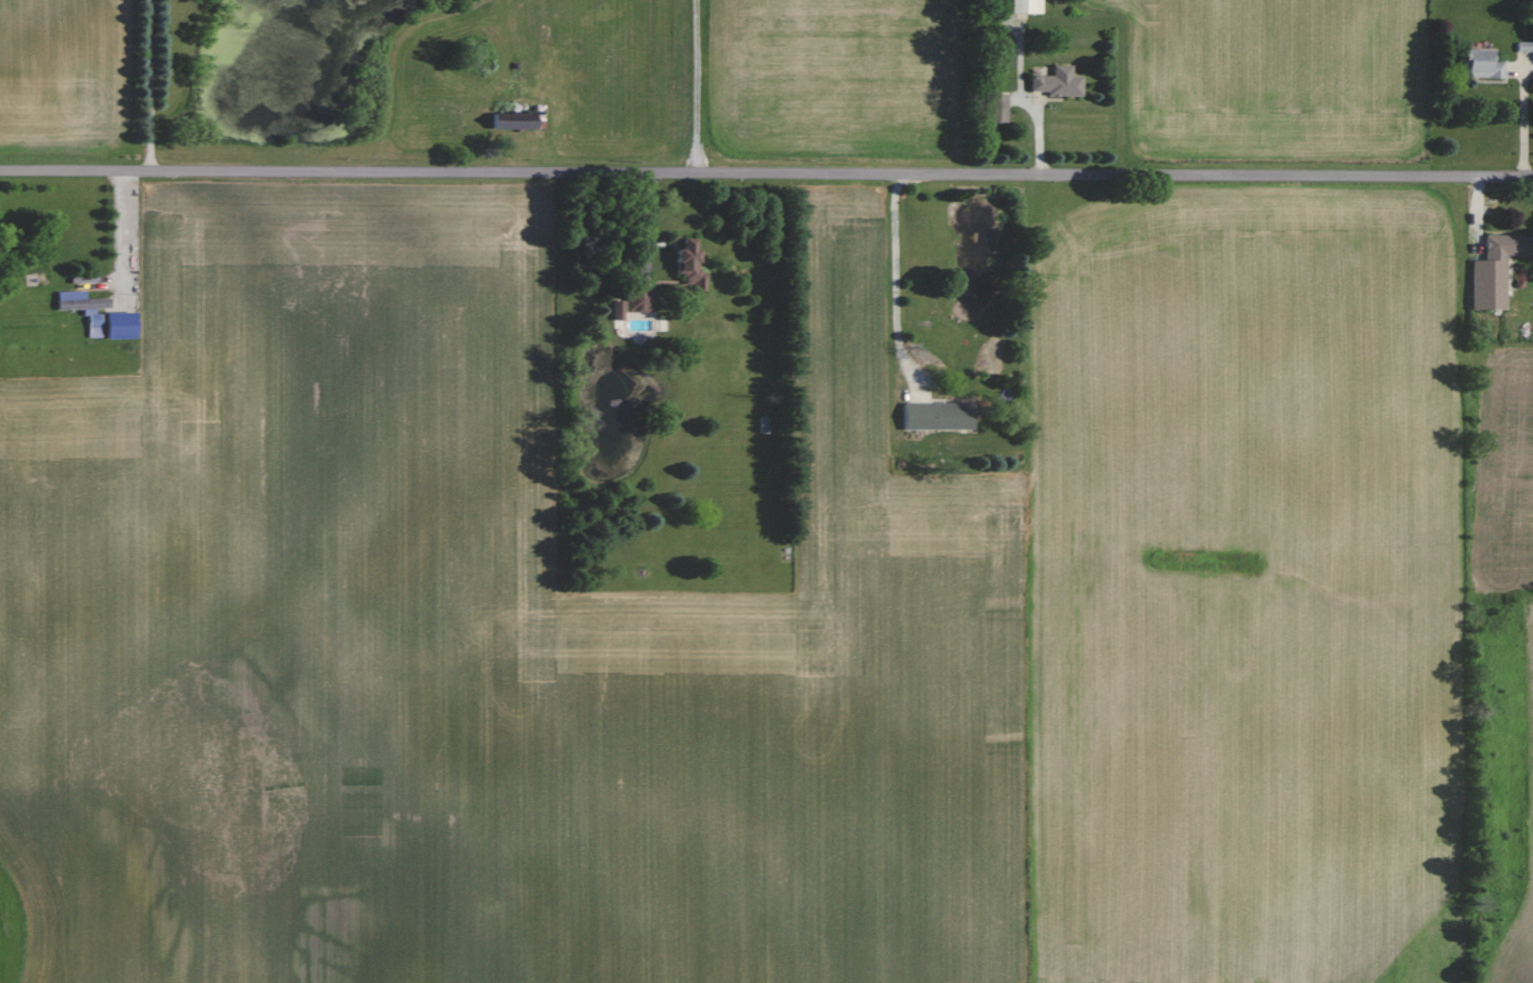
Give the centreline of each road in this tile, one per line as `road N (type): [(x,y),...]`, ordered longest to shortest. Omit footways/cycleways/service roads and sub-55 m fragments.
road 1 (residential): [(1532,176),(0,170)]

